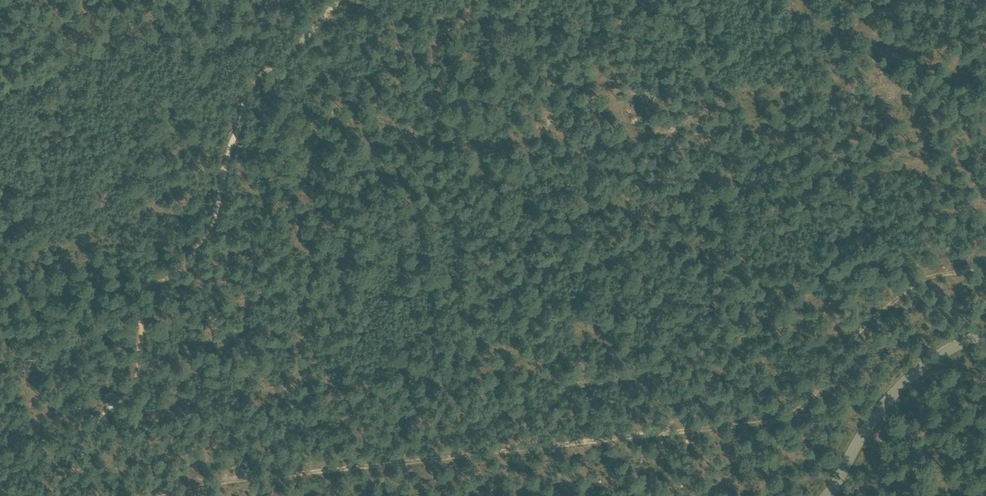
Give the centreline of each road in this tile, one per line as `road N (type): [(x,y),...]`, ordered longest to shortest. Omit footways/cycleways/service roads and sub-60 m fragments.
road 1 (track): [(165,495),(228,481),(770,422),(802,408),(852,338),(911,284),(941,271),(985,269)]
road 2 (unclassified): [(828,495),(885,402),(910,376),(985,334)]

